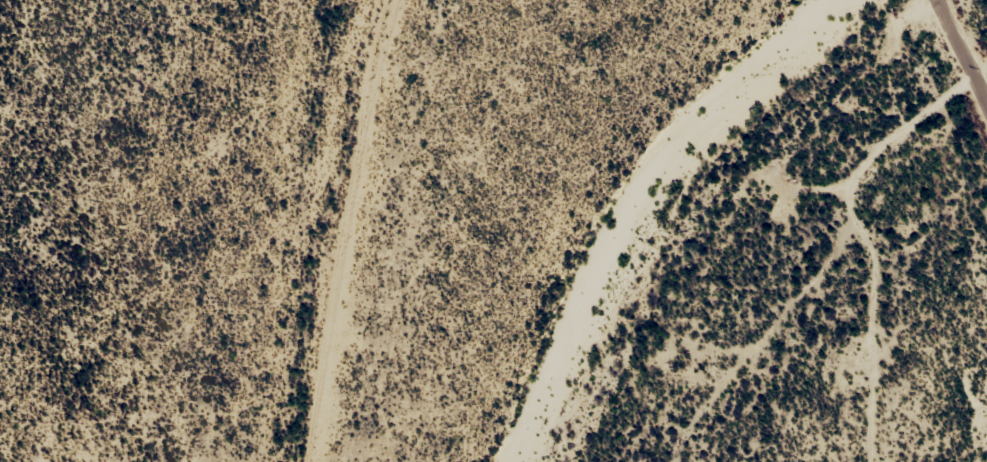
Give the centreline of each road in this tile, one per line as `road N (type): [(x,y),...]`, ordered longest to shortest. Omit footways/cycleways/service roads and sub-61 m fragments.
road 1 (track): [(617,461),(908,118),(972,80)]
road 2 (residential): [(986,108),(972,80),(920,41),(907,0)]

